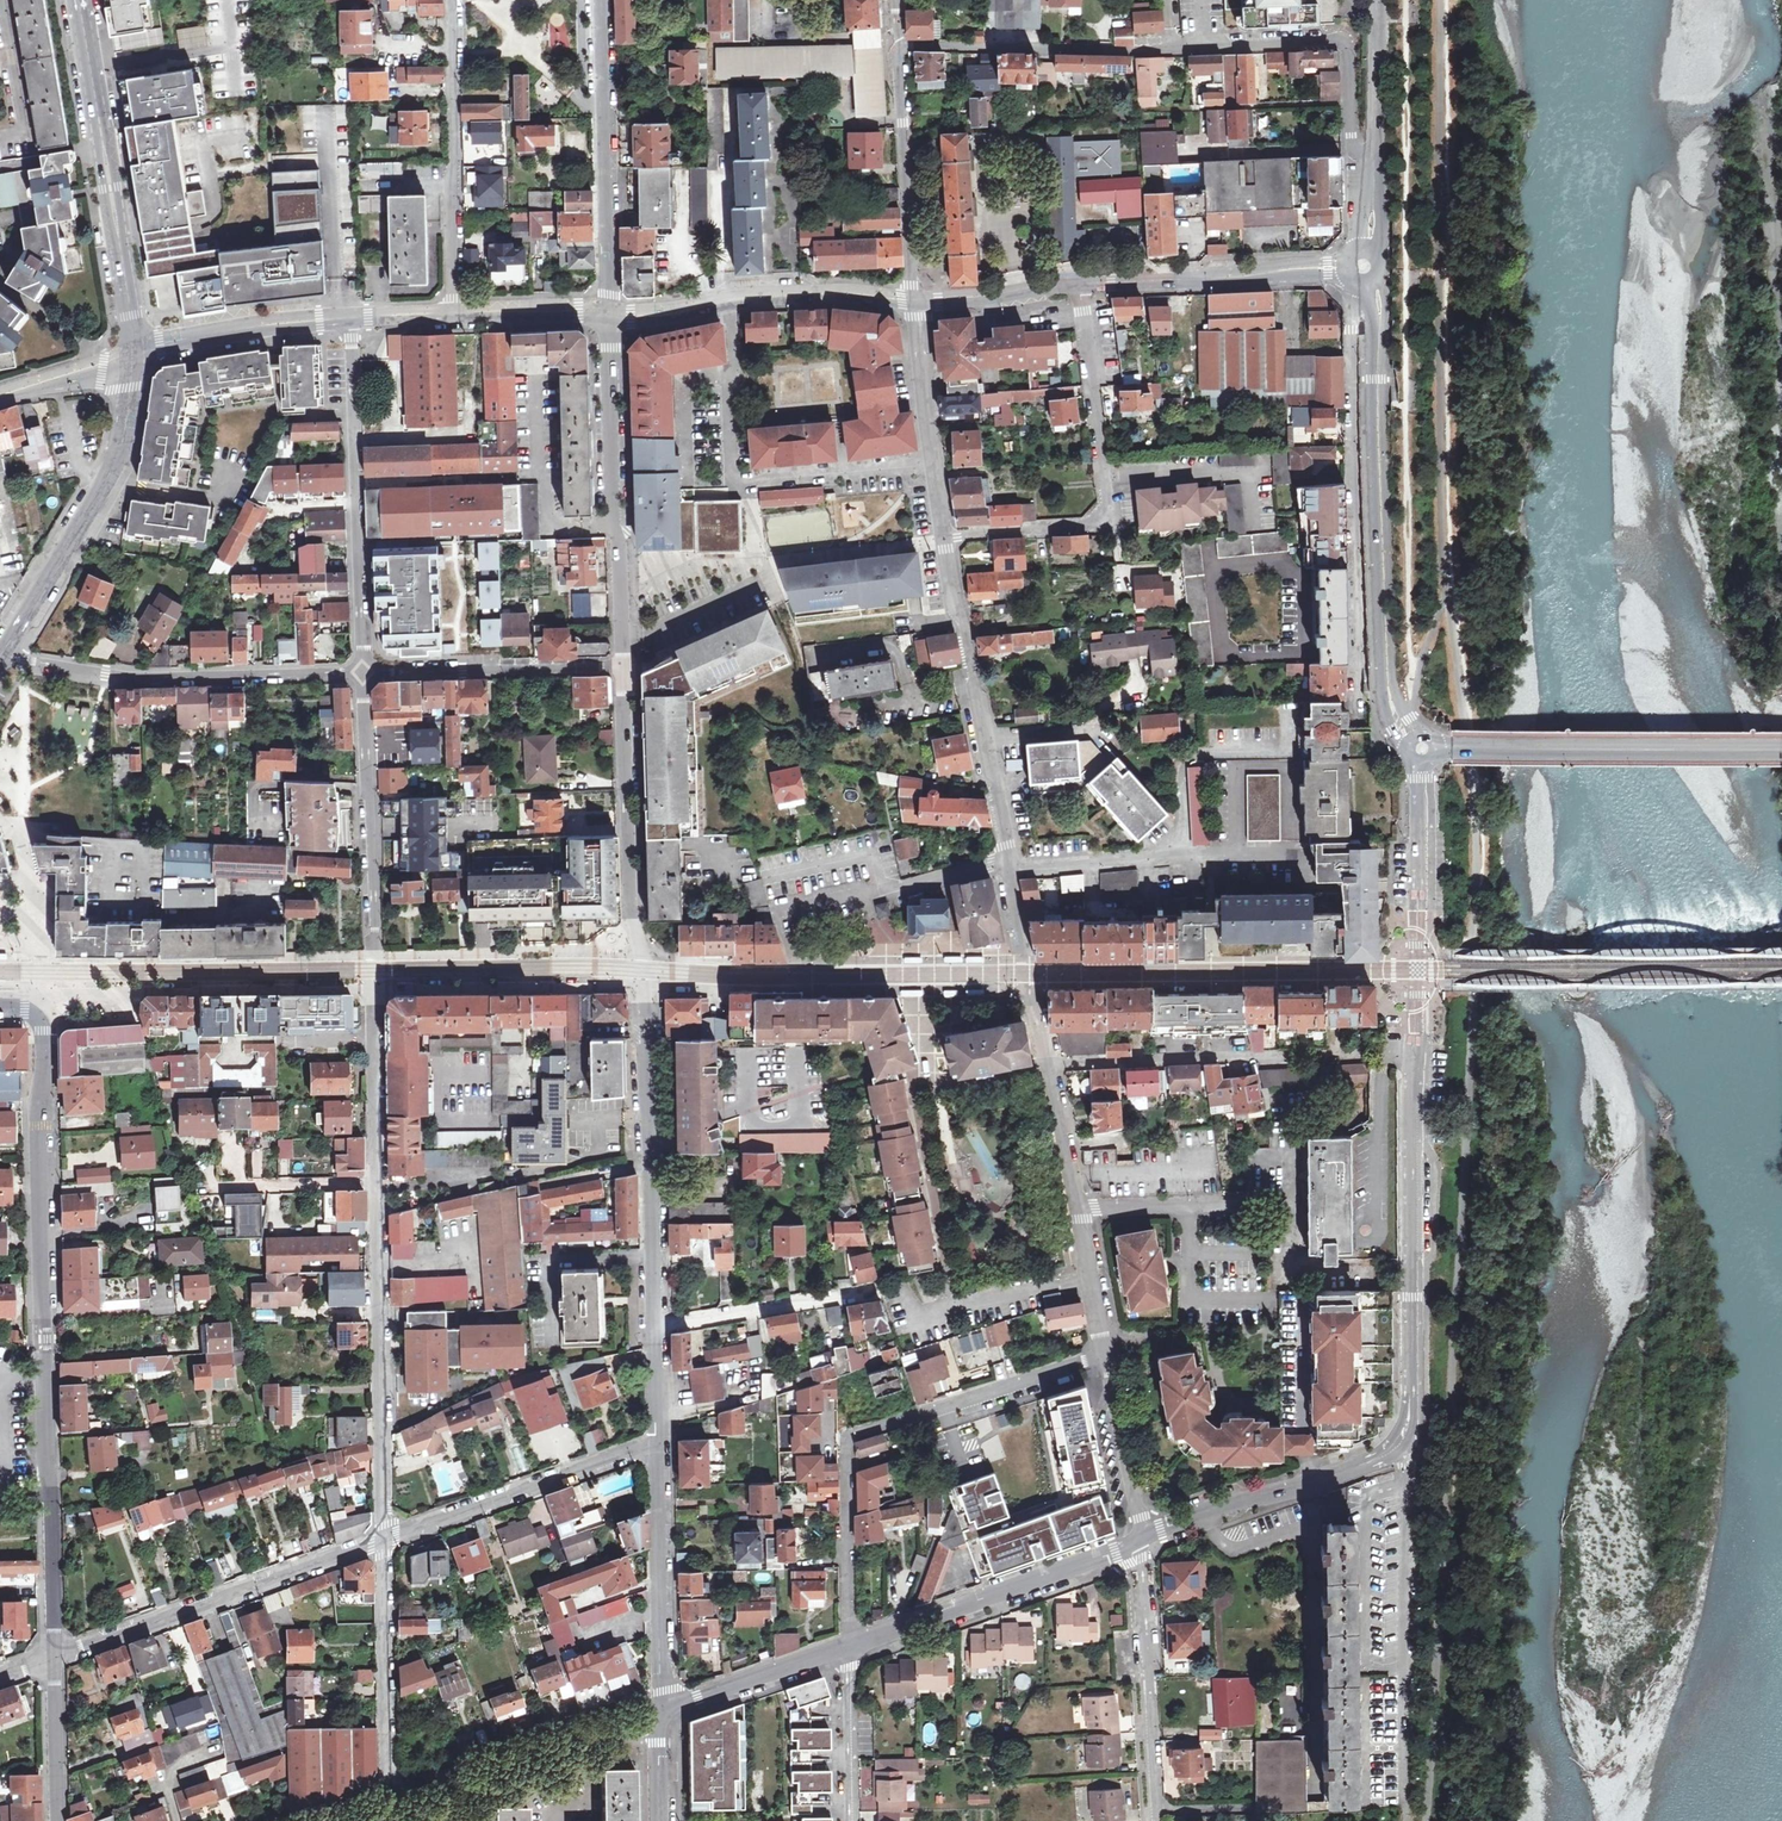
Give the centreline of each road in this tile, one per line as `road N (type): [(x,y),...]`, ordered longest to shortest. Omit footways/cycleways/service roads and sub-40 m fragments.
road 1 (residential): [(1420,749),(1403,1436)]
road 2 (residential): [(36,1016),(52,1657)]
road 3 (residential): [(900,43),(1138,50),(1337,42),(1347,48),(1349,144),(1373,149)]
road 4 (residential): [(384,1539),(374,990)]
road 5 (residential): [(1047,1067),(945,540)]
road 6 (tertiary): [(1364,266),(1376,295),(1386,683),(1398,726),(1420,749)]
road 7 (residential): [(1106,1355),(847,1432),(848,1644)]
road 8 (tertiary): [(642,988),(655,1443)]
road 9 (residential): [(1364,266),(1352,330),(1357,715)]
road 10 (residential): [(945,540),(1106,520),(1077,282)]
road 11 (residential): [(3,647),(21,659),(130,677),(362,673)]
road 12 (tertiary): [(1420,749),(1781,749)]
road 13 (unclassified): [(79,0),(131,354)]
road 14 (residential): [(362,673),(348,318)]
road 15 (residential): [(52,1657),(384,1539)]
road 16 (tertiary): [(607,314),(620,664)]
road 17 (residential): [(36,1016),(60,1000),(374,990)]
road 18 (unclassified): [(131,354),(114,463),(3,647)]
road 19 (tertiary): [(620,664),(642,988)]
road 20 (residential): [(374,990),(362,673)]
road 21 (residential): [(448,0),(454,314)]
road 22 (tertiary): [(604,0),(607,314)]
road 23 (residential): [(848,1644),(1140,1542)]
road 24 (residential): [(607,314),(843,292),(914,302)]
road 25 (residential): [(1353,1055),(1047,1067)]
road 26 (residential): [(1106,1355),(1047,1067)]
road 27 (residential): [(387,1811),(660,1710)]
road 28 (residential): [(384,1539),(655,1443)]
road 29 (residential): [(1140,1542),(1362,1467),(1403,1436)]
road 30 (residential): [(1156,1820),(1140,1542)]
road 31 (residential): [(387,1811),(384,1539)]
road 32 (residential): [(374,990),(642,988)]
road 33 (tertiary): [(655,1443),(660,1710)]
road 34 (residential): [(900,43),(914,302)]
road 35 (residential): [(620,664),(362,673)]
road 36 (residential): [(945,540),(914,302)]
road 37 (residential): [(131,354),(244,328),(348,318)]
road 38 (residential): [(660,1710),(848,1644)]
road 39 (residential): [(1140,1542),(1106,1355)]
road 40 (residential): [(1364,266),(1326,262),(1180,278)]
road 41 (residential): [(1180,278),(1253,279),(1364,266)]
road 42 (residential): [(848,1644),(850,1820)]
road 43 (residential): [(914,302),(978,302),(1077,282)]
road 44 (residential): [(52,1657),(55,1820)]
road 45 (residential): [(454,314),(607,314)]
road 46 (tertiary): [(1373,149),(1376,0)]
road 47 (residential): [(0,395),(131,354)]

